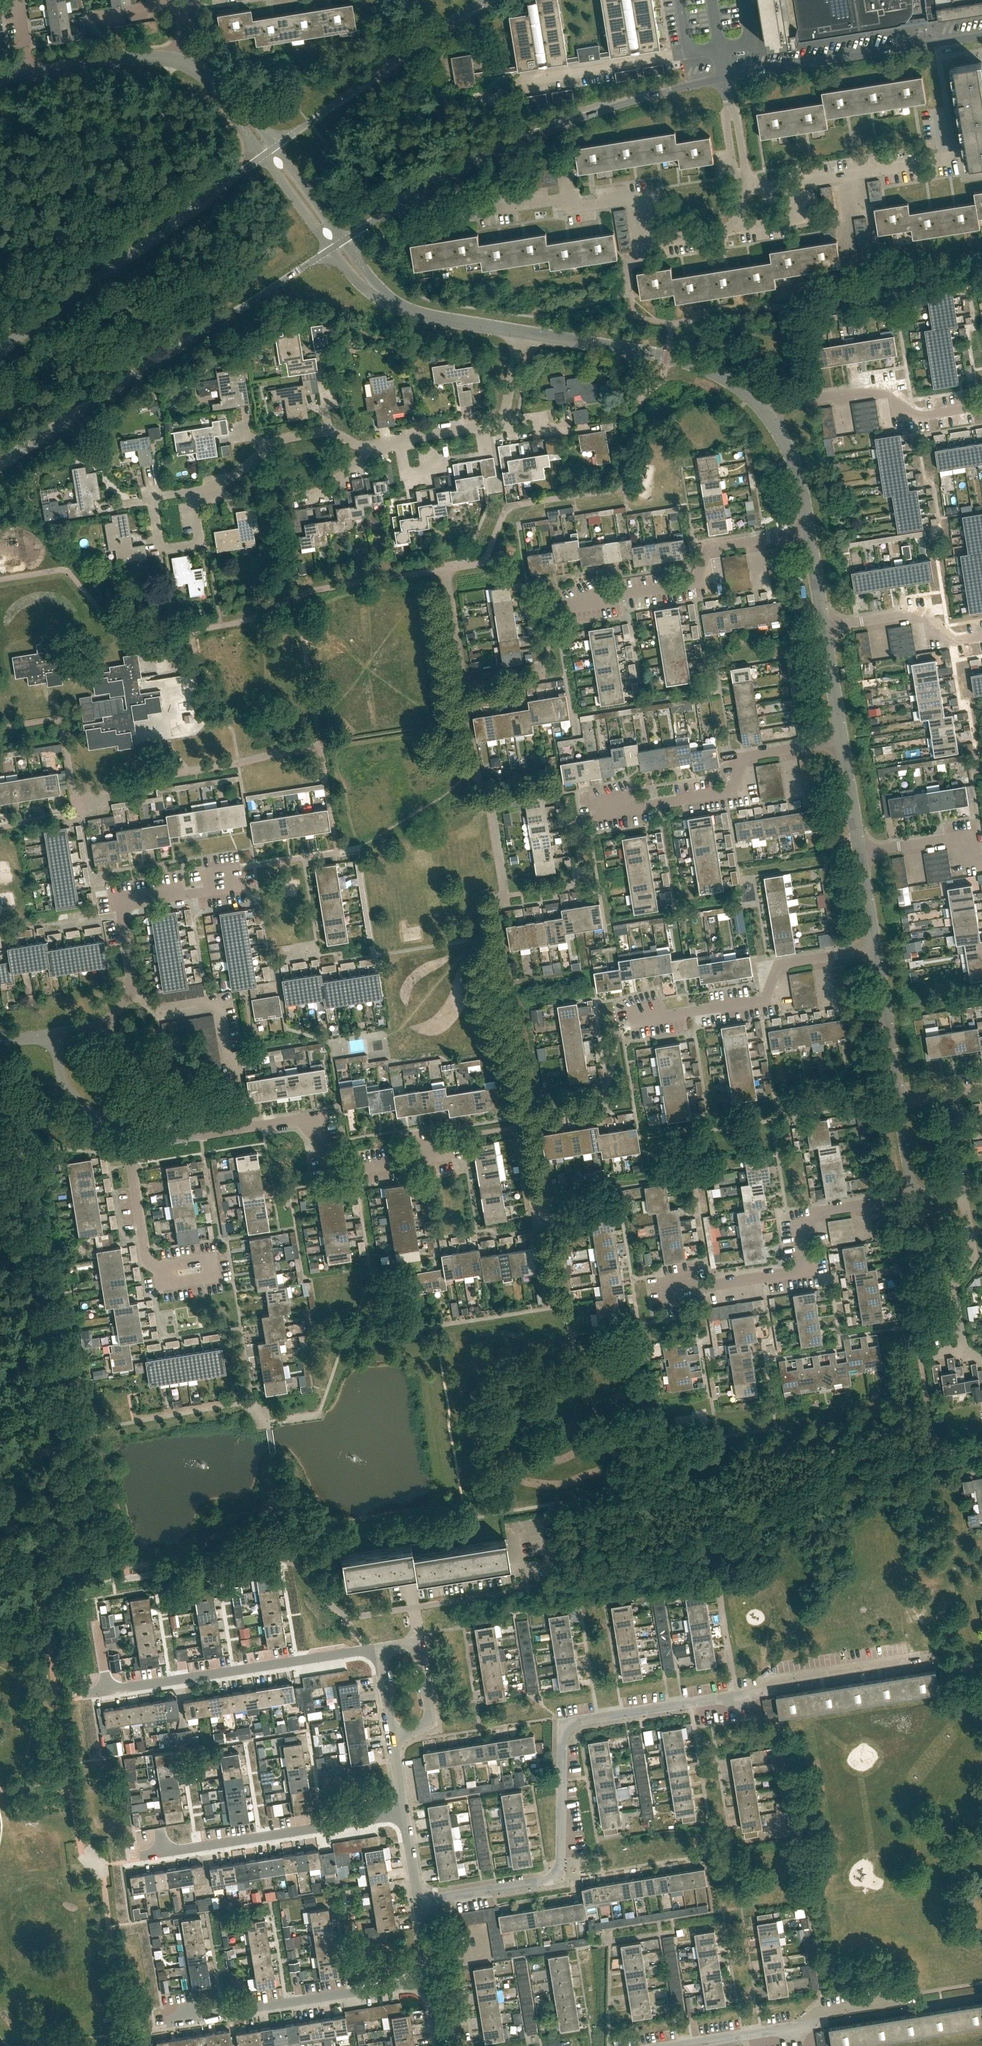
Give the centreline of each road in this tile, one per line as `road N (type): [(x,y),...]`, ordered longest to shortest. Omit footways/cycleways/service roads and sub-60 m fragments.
road 1 (residential): [(419,1899),(553,1879),(561,1860),(566,1733),(577,1722),(917,1657)]
road 2 (tertiary): [(342,242),(494,151),(590,113),(725,78)]
road 3 (tertiary): [(0,465),(331,249)]
road 4 (tertiary): [(262,156),(0,351)]
road 5 (residential): [(477,203),(488,210),(564,198),(585,206),(643,197),(650,242),(743,227)]
road 6 (residential): [(669,1291),(796,1272),(811,1260),(806,1229),(820,1212),(913,1197)]
road 7 (residential): [(92,1696),(379,1649)]
road 8 (residential): [(596,816),(726,793),(742,758),(843,741)]
road 9 (residential): [(166,2026),(431,1979)]
road 10 (residential): [(567,608),(695,581),(709,548),(808,531)]
road 11 (residential): [(143,1855),(406,1817)]
road 12 (residential): [(639,1020),(766,1000),(779,964),(875,948)]
road 13 (unclassified): [(763,407),(742,387),(671,357),(517,334)]
road 14 (tertiary): [(725,78),(981,35)]
road 15 (tertiary): [(486,0),(275,147)]
road 16 (residential): [(763,407),(903,384),(908,414),(981,405)]
road 17 (residential): [(677,2045),(802,2028),(825,2011),(900,1999)]
road 18 (residential): [(248,1126),(226,1002),(160,1010),(133,997)]
road 19 (residential): [(439,1154),(340,1171),(305,1118),(248,1126)]
road 20 (track): [(26,1237),(75,1433)]
road 21 (residential): [(192,491),(230,478),(279,439),(326,430),(370,447)]
road 22 (residential): [(133,997),(119,904),(195,891),(216,879)]
road 23 (residential): [(981,1360),(963,1345),(952,1289),(973,1256),(961,1188)]
road 24 (residential): [(700,52),(526,81)]
road 25 (residential): [(200,1270),(173,1274),(147,1259),(133,1146)]
road 26 (residential): [(825,629),(923,614),(951,641),(981,637)]
road 27 (residential): [(792,184),(946,159)]
road 28 (unclassified): [(900,1100),(875,948)]
road 29 (unclassified): [(517,334),(392,306),(376,289)]
road 30 (residential): [(192,491),(200,544),(161,550),(152,497)]
road 31 (unclassified): [(171,58),(30,74)]
road 32 (unclassified): [(133,1146),(64,1086),(56,1039)]
road 33 (unclassified): [(808,531),(797,473),(763,407)]
road 34 (residential): [(981,862),(959,839),(860,853)]
road 35 (unclassified): [(101,1031),(166,1092),(169,1130)]

